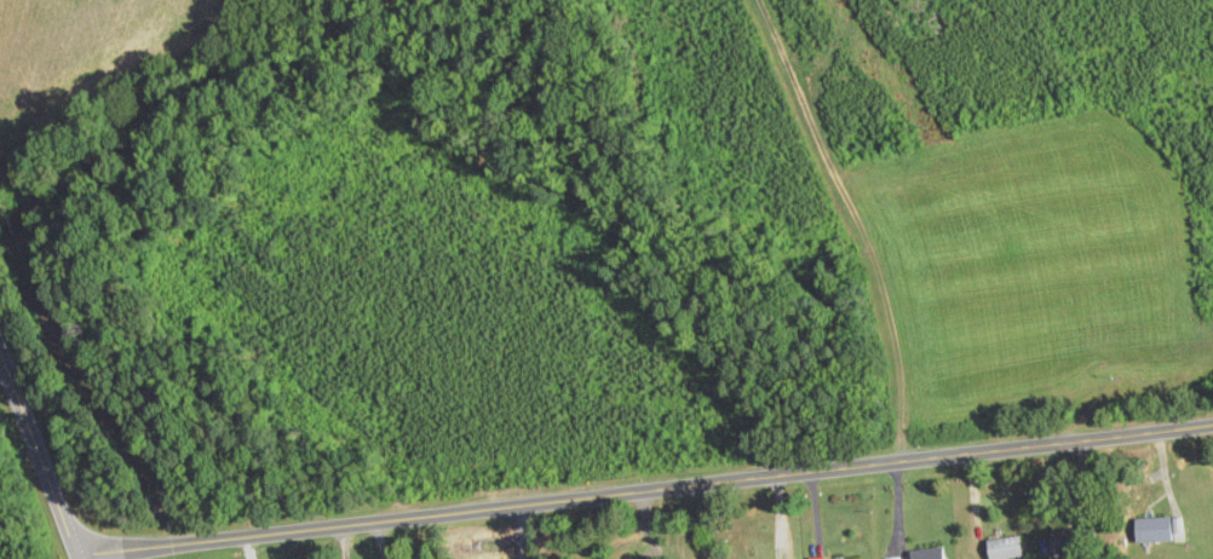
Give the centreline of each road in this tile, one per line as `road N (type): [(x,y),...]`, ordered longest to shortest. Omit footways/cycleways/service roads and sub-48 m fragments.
road 1 (tertiary): [(77,555),(1212,426)]
road 2 (tertiary): [(77,555),(0,345)]

